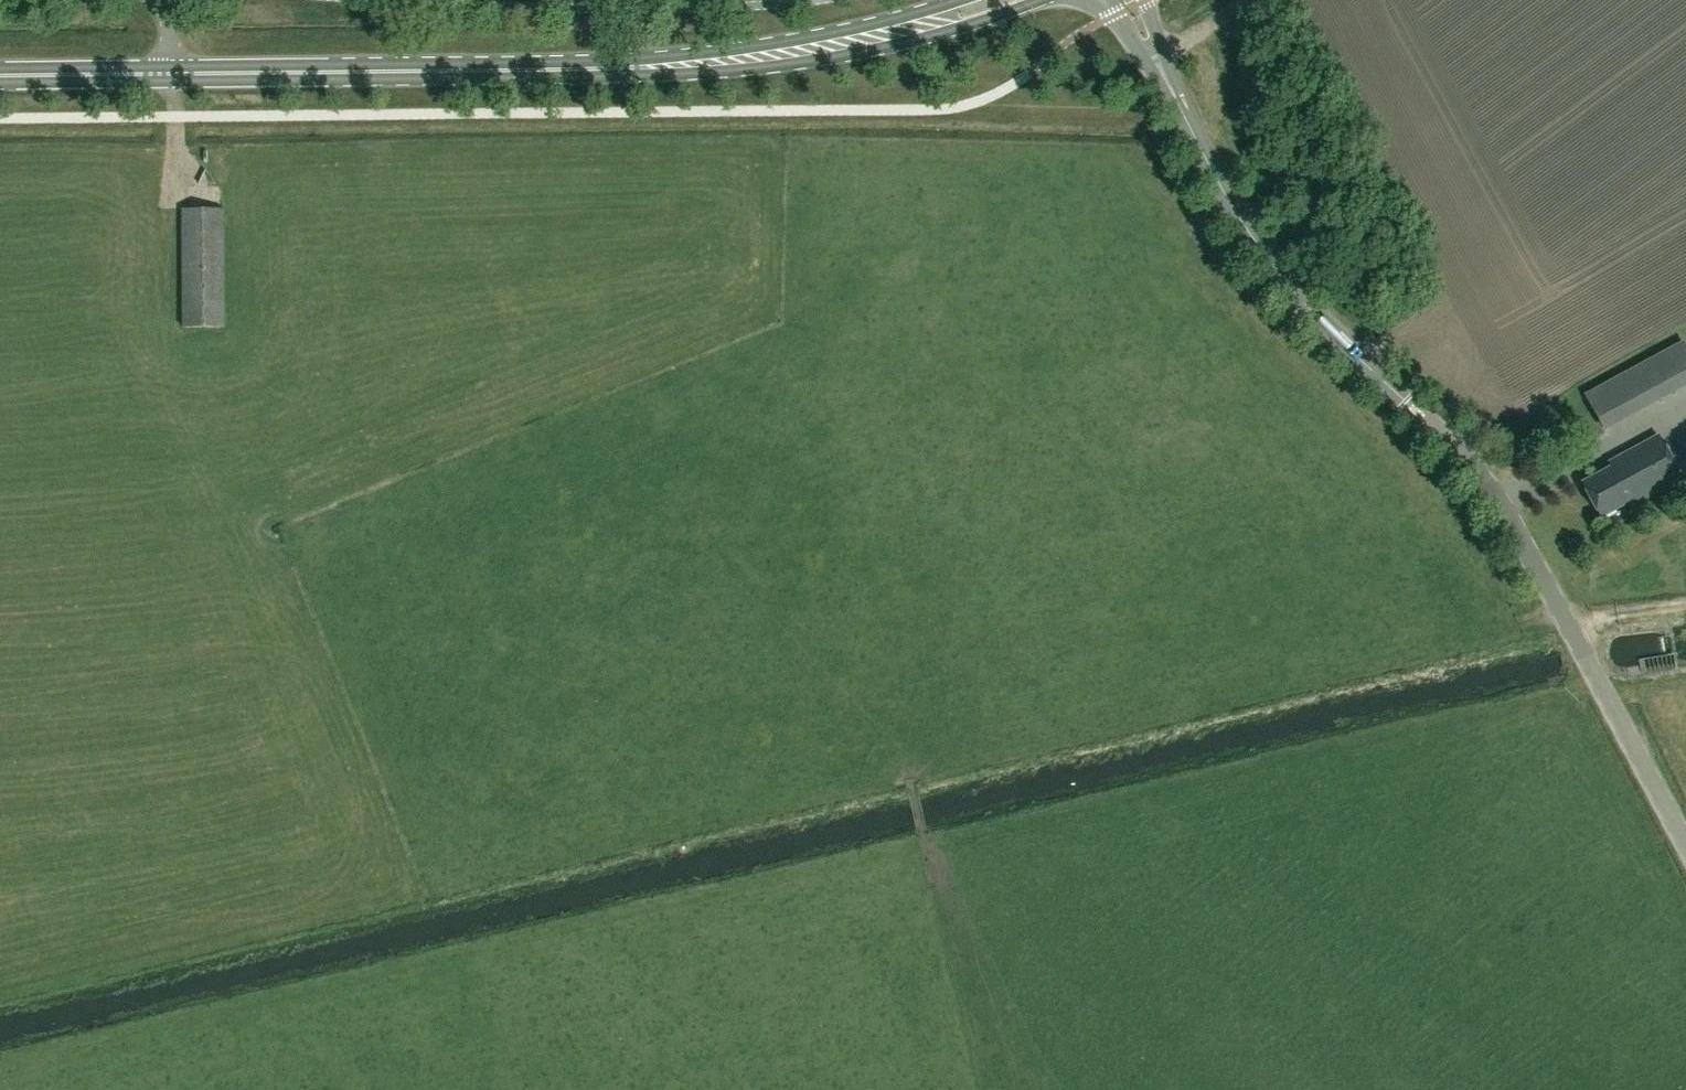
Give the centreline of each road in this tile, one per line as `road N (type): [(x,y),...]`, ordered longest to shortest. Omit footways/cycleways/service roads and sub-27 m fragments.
road 1 (tertiary): [(1685,840),(1561,605),(1465,451),(1324,325),(1255,247),(1126,0)]
road 2 (secondary): [(170,74),(710,63),(882,36),(992,0)]
road 3 (secondary): [(0,76),(170,74)]

